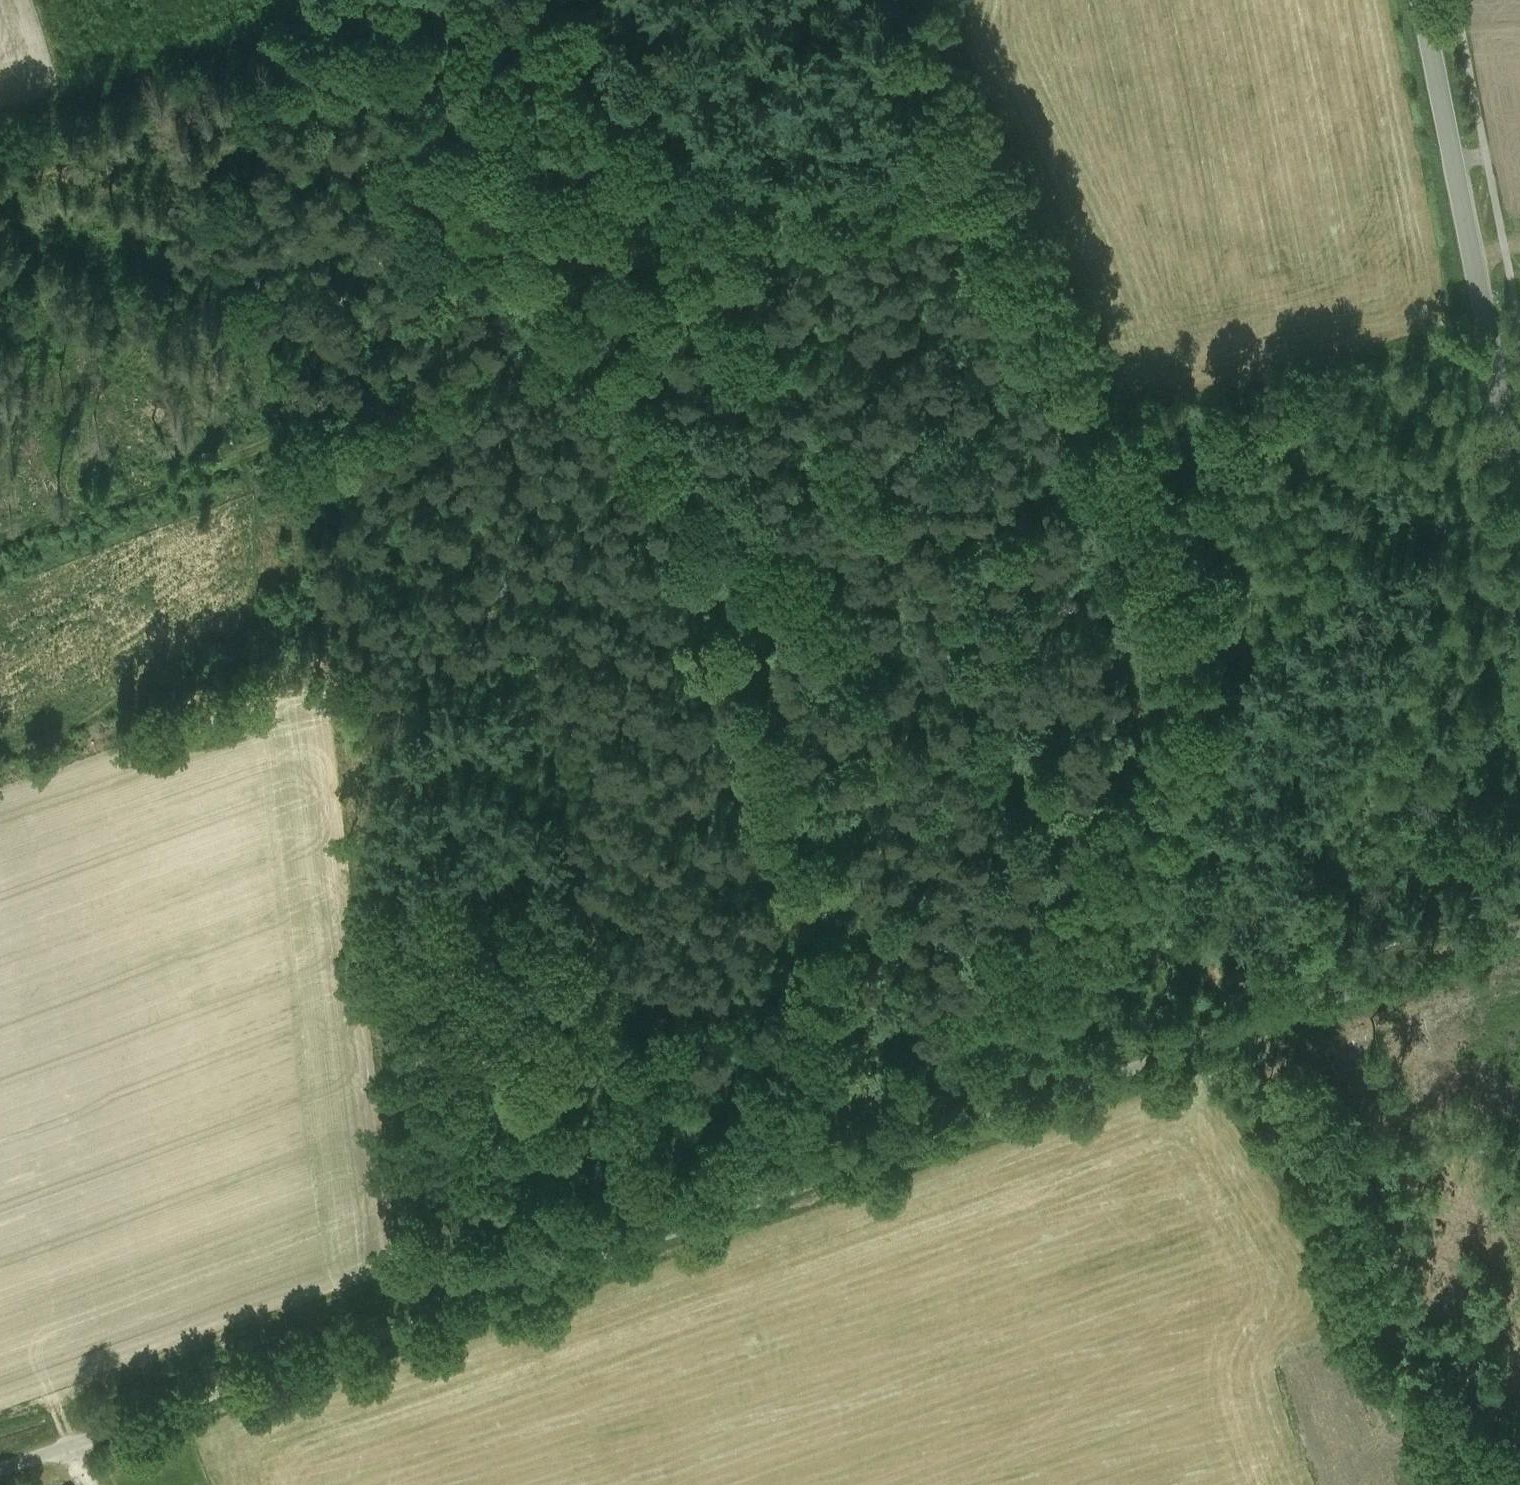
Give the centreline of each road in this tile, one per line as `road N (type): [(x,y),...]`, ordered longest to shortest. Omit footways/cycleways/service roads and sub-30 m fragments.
road 1 (unclassified): [(0,1468),(1519,931)]
road 2 (tertiary): [(1519,479),(1423,0)]

